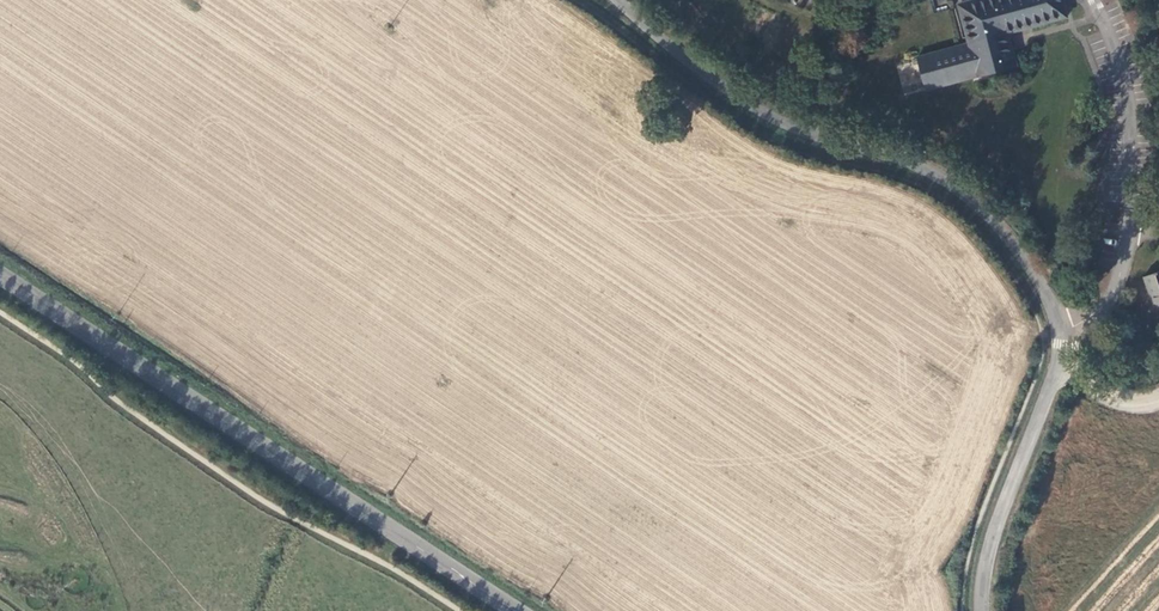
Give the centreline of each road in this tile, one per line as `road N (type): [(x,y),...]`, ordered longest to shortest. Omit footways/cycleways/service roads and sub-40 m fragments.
road 1 (secondary): [(518,610),(0,275)]
road 2 (unclassified): [(1059,326),(1028,259),(953,179),(765,111),(621,0)]
road 3 (unclassified): [(980,610),(1003,505),(1058,368)]
road 4 (unclassified): [(1129,228),(1124,265),(1103,307),(1059,326)]

